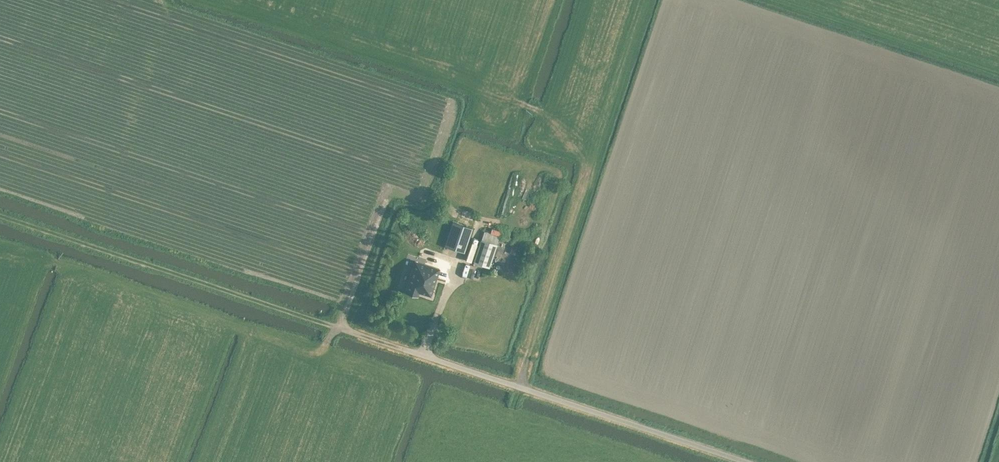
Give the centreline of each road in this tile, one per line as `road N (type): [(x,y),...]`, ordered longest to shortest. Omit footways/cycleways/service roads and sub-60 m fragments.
road 1 (track): [(0,216),(338,327),(385,200)]
road 2 (unclassified): [(747,461),(338,327)]
road 3 (track): [(504,0),(523,101),(547,110),(586,168),(517,386)]

